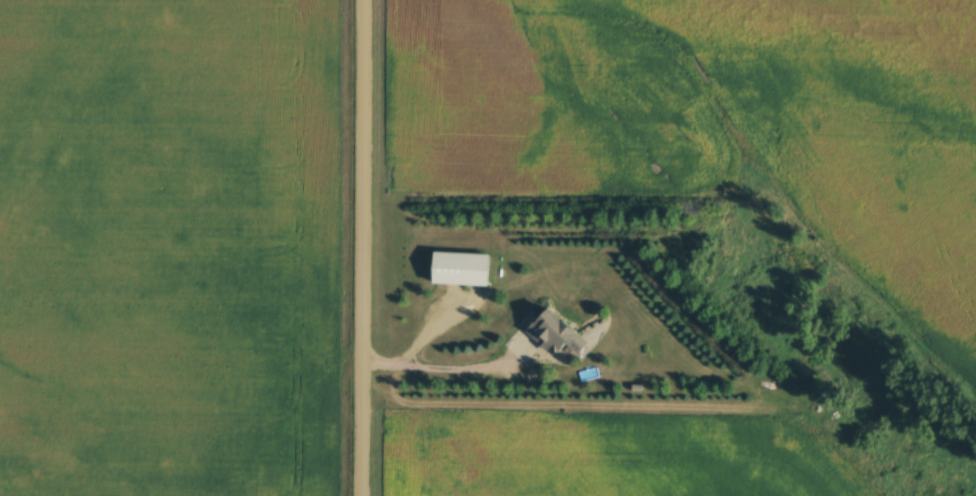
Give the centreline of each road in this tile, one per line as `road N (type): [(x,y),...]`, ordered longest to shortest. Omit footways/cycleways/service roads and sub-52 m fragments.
road 1 (residential): [(360,495),(363,0)]

